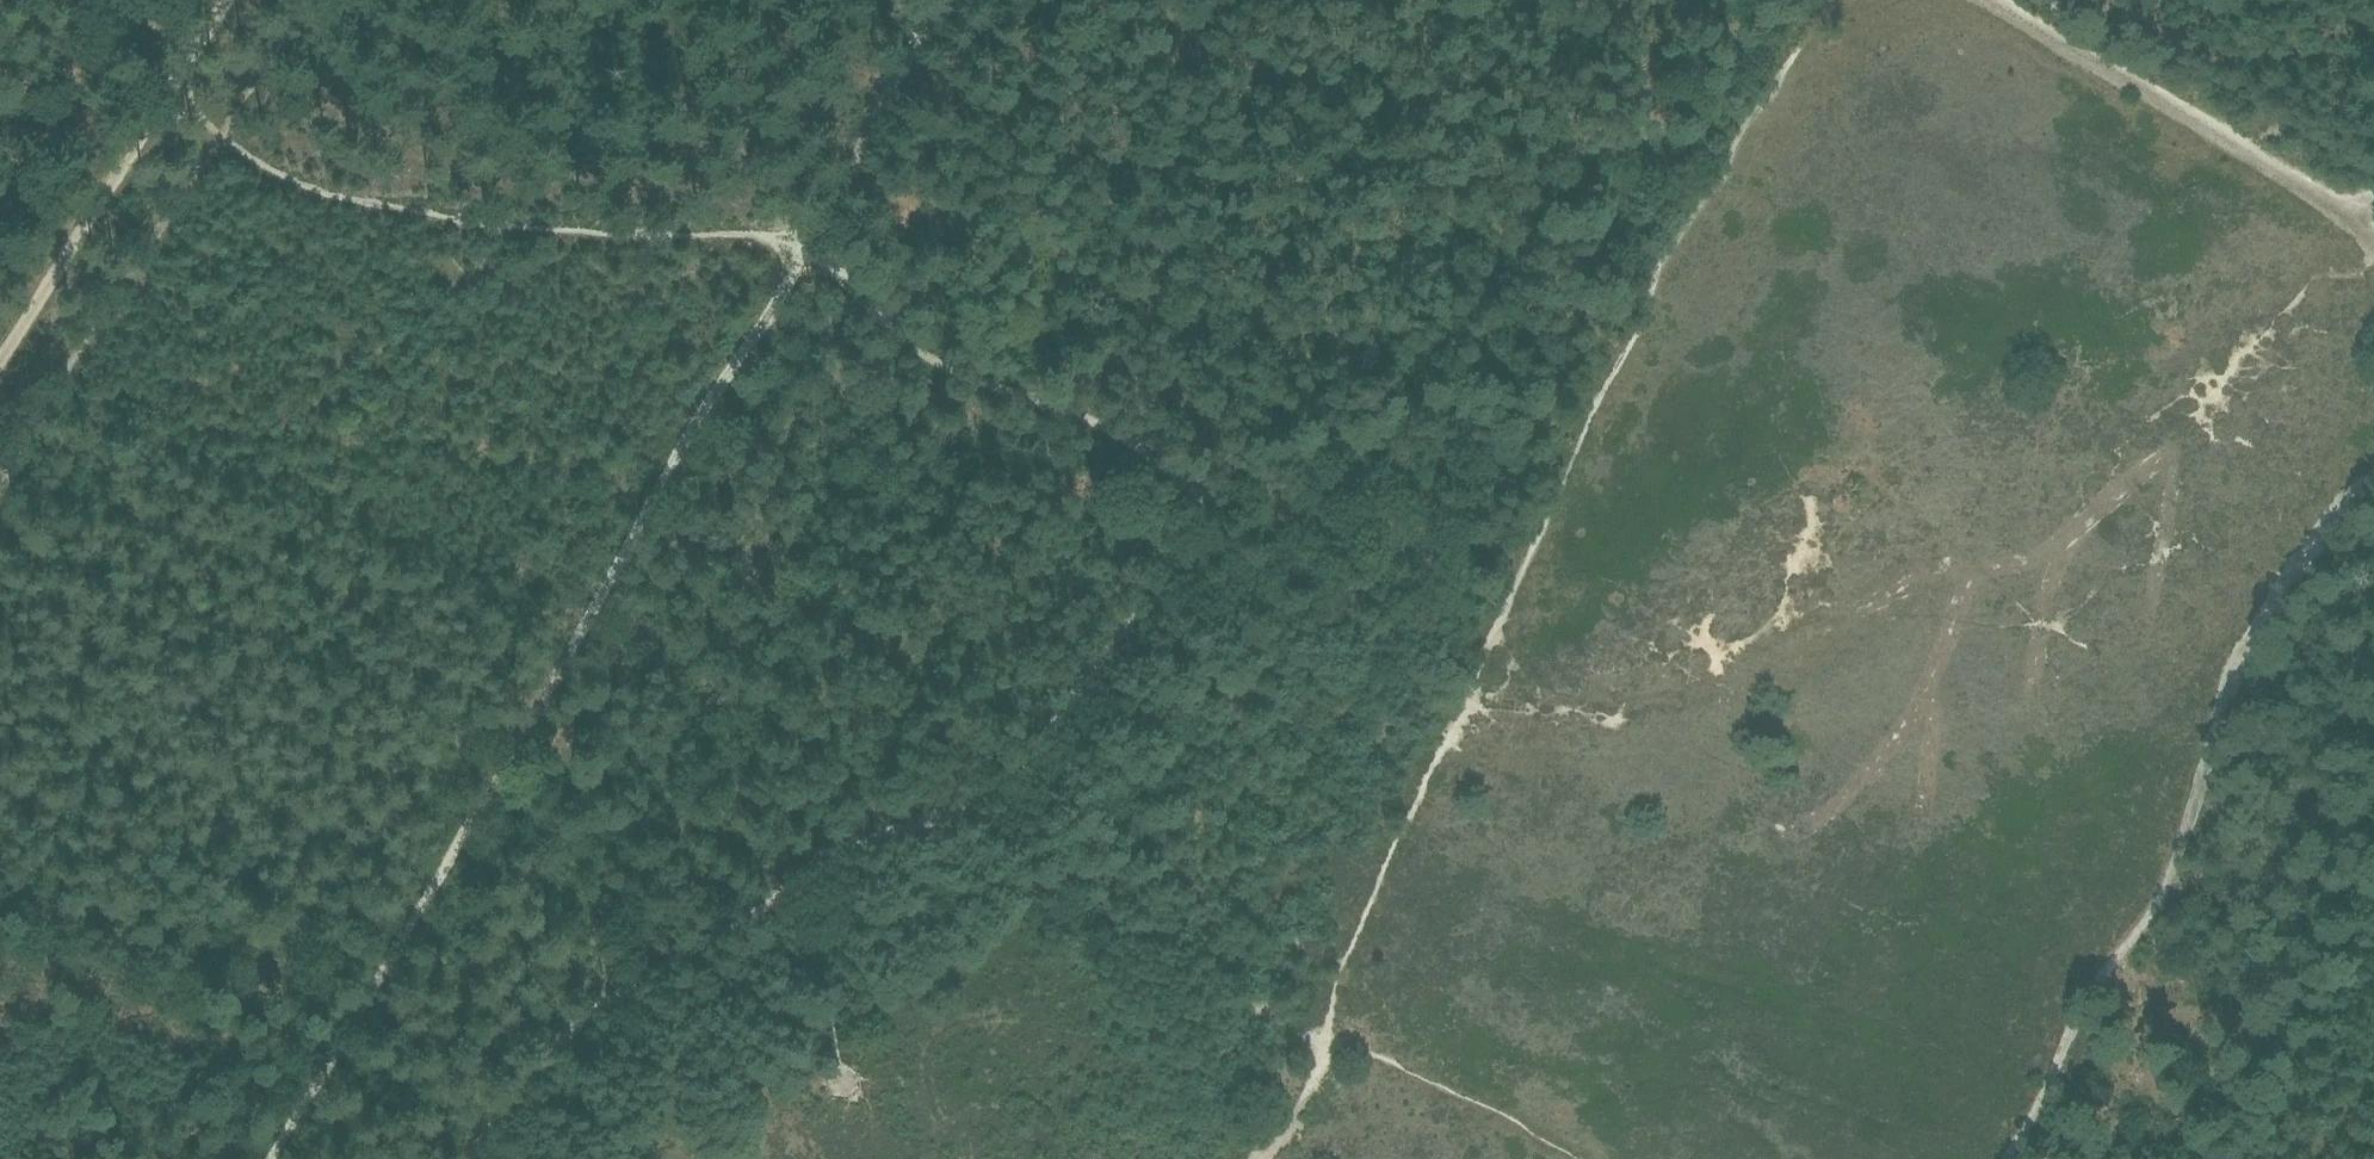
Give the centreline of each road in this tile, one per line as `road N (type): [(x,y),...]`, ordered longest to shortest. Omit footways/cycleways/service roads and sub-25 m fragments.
road 1 (track): [(784,252),(248,1158)]
road 2 (track): [(1999,1158),(2085,994),(2169,870),(2218,712),(2281,588),(2373,485)]
road 3 (track): [(784,252),(694,231),(445,219),(284,178),(147,100)]
road 4 (track): [(2314,198),(1986,0)]
road 5 (track): [(924,0),(784,252)]
road 6 (track): [(0,335),(147,100)]

